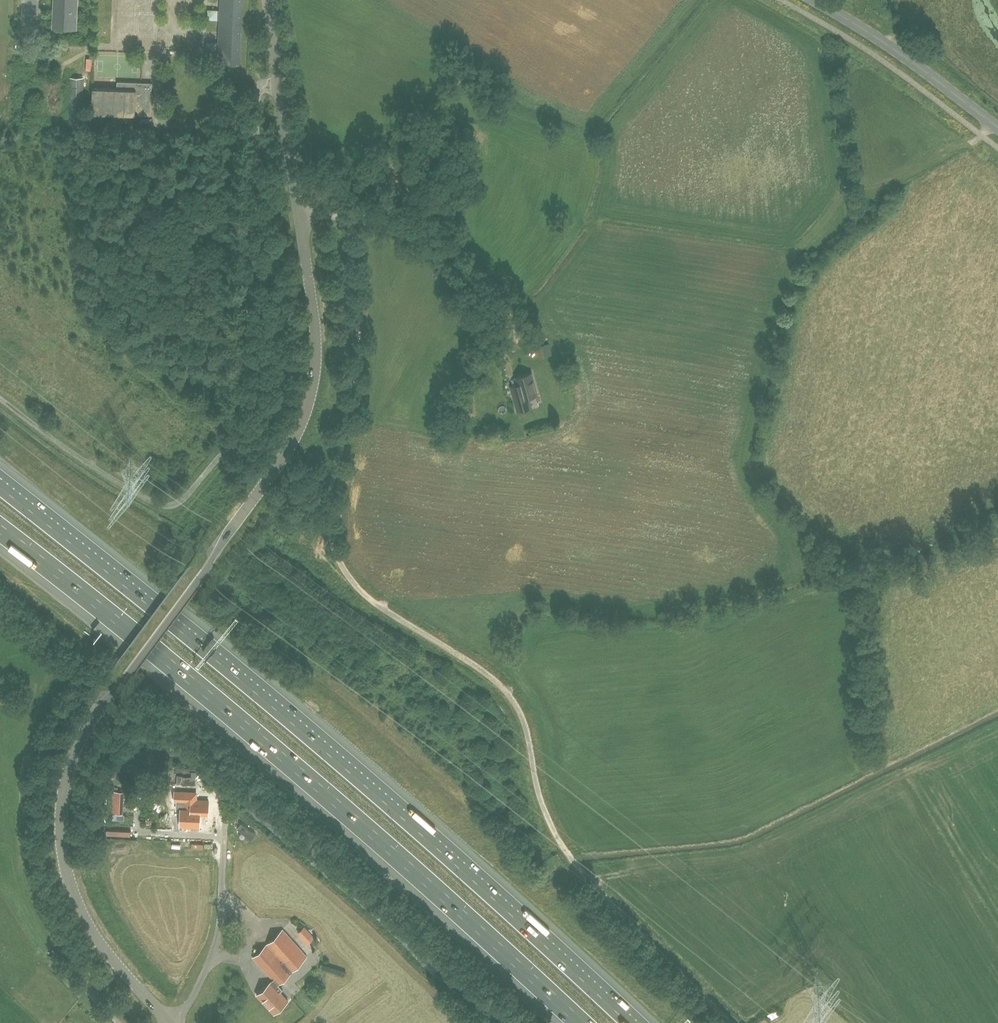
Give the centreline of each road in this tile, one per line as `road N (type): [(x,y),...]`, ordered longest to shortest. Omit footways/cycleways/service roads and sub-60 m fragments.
road 1 (unclassified): [(170,1022),(110,958),(75,903),(61,853),(62,813),(89,719),(292,445),(316,384),(315,317),(269,0)]
road 2 (motorway): [(632,1022),(288,714),(0,486)]
road 3 (motorway): [(0,530),(284,758),(581,1022)]
road 4 (secondary): [(997,127),(812,0)]

